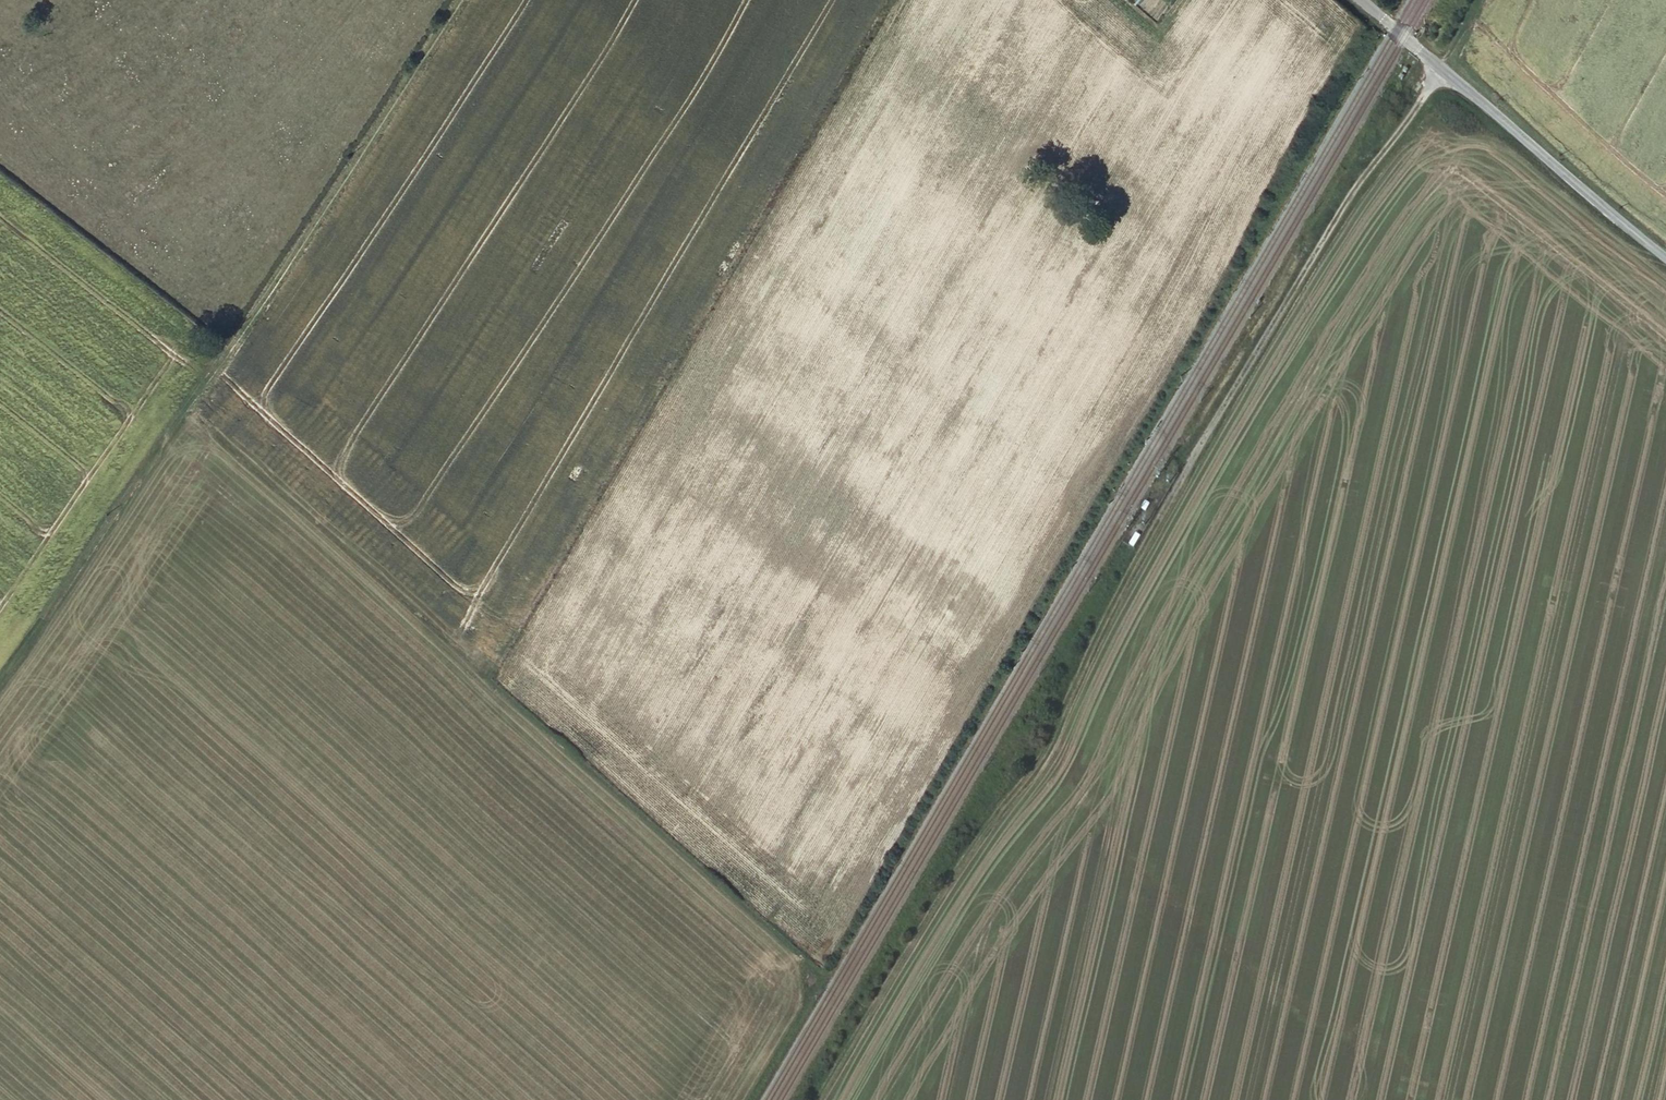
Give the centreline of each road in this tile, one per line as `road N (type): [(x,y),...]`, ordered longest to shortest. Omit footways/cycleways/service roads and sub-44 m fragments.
road 1 (track): [(0,653),(448,0)]
road 2 (track): [(1441,69),(1415,115),(1360,178),(1185,475)]
road 3 (unclassified): [(1397,31),(1665,256)]

